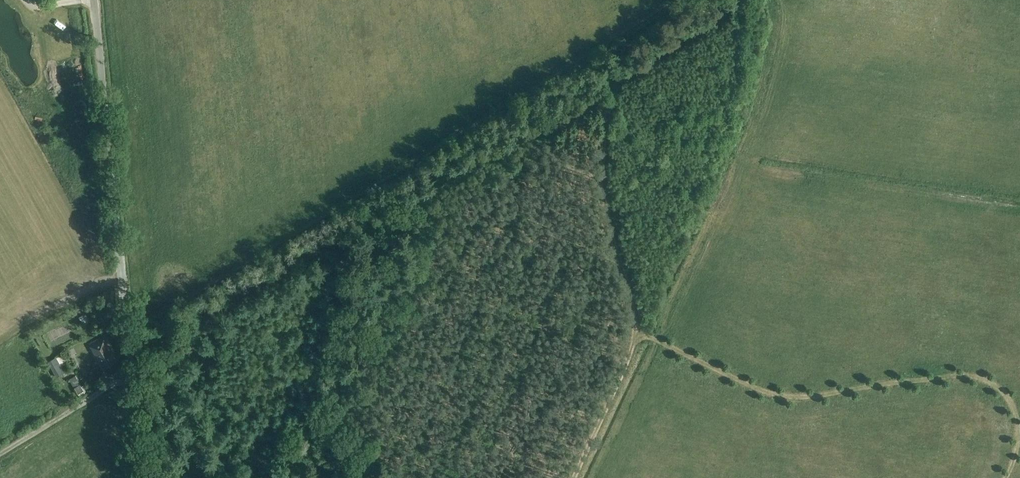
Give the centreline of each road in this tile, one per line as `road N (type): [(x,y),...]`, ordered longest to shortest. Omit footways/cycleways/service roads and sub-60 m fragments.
road 1 (tertiary): [(140,477),(94,0)]
road 2 (track): [(634,336),(785,397),(954,377),(990,381),(1017,420),(1005,477)]
road 3 (track): [(634,336),(604,204),(615,87),(744,0)]
road 4 (track): [(575,477),(634,336)]
road 5 (track): [(0,454),(131,380)]

